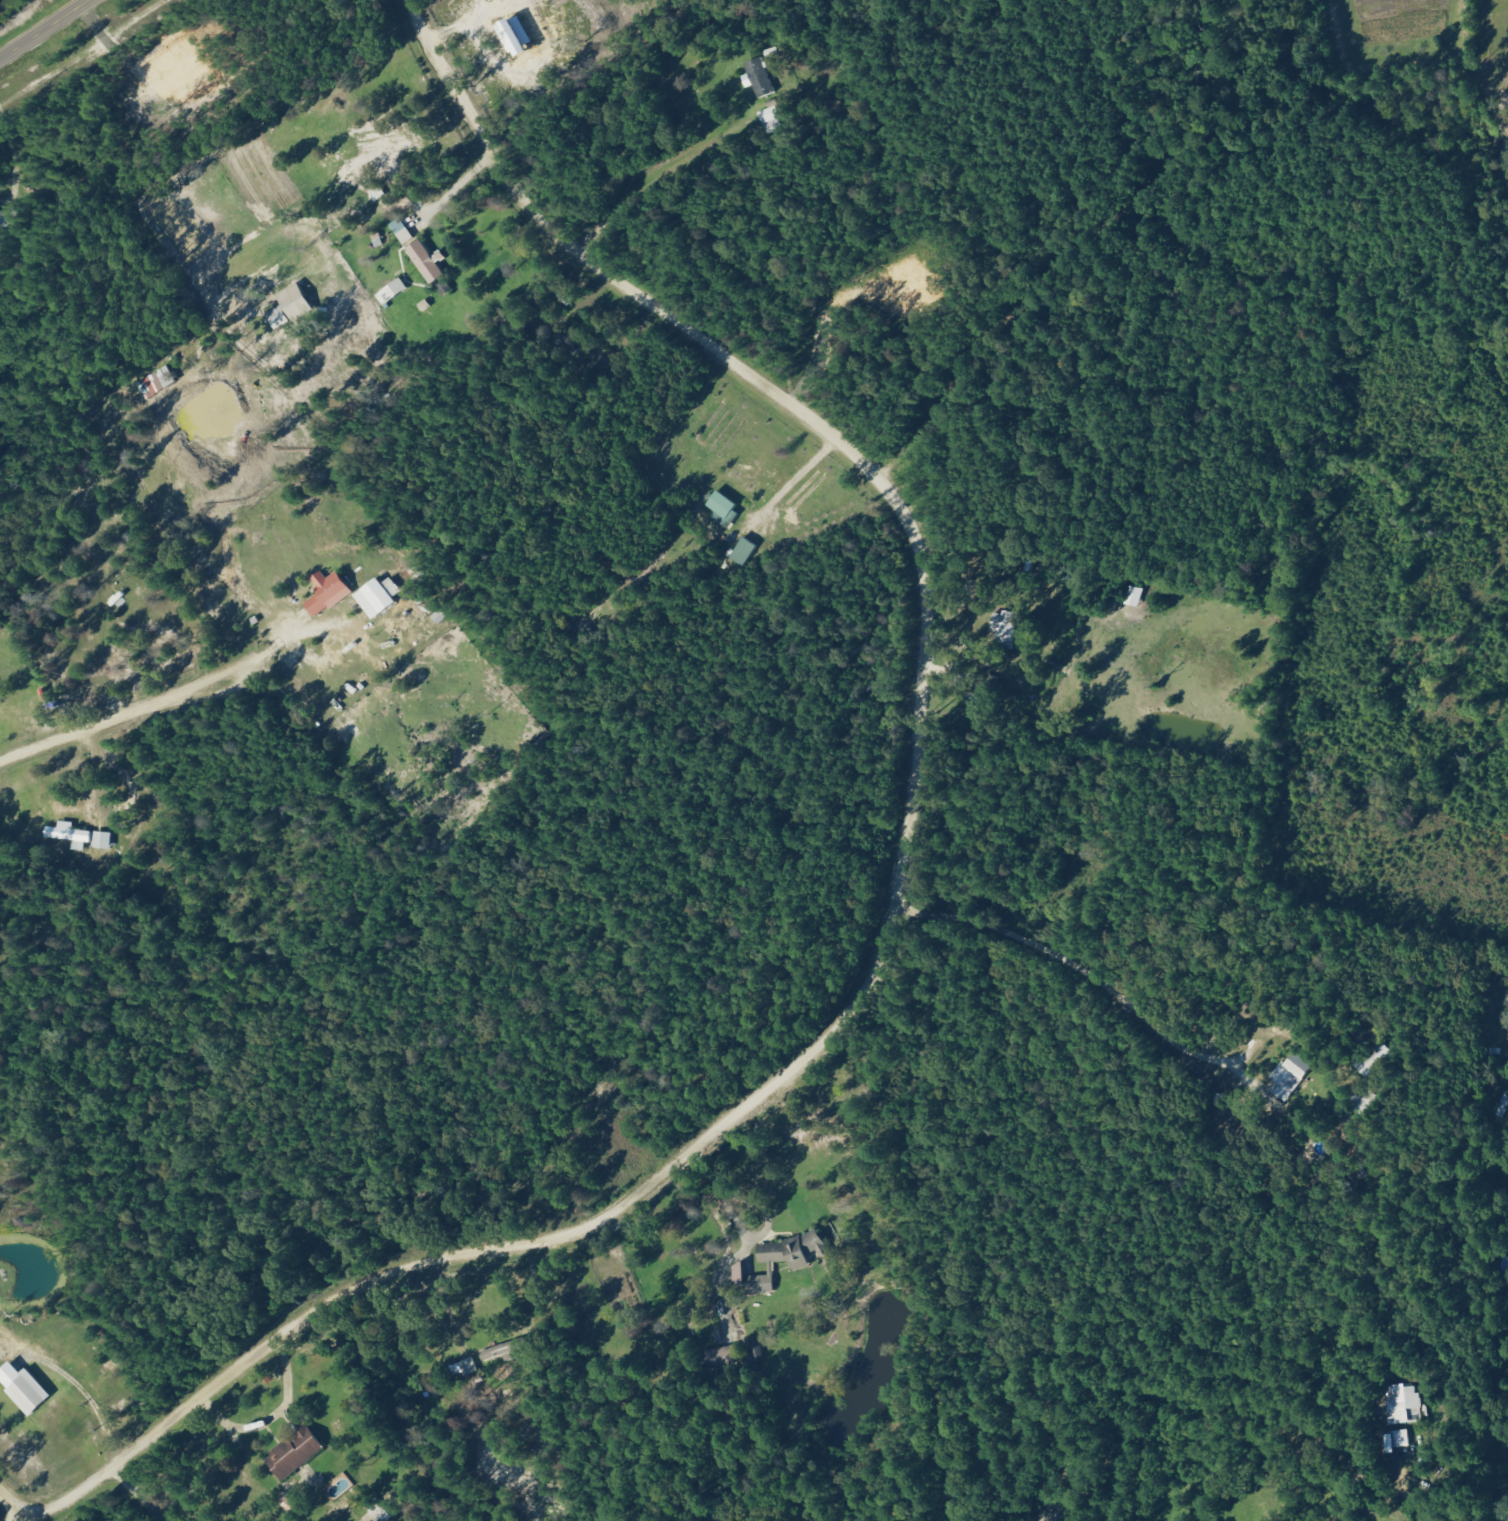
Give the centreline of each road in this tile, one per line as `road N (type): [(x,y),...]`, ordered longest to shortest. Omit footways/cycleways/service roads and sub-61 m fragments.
road 1 (residential): [(4,1496),(237,1307),(445,1207),(664,1122),(768,1062),(823,937),(852,543),(837,478),(773,413),(589,308),(519,224),(405,0)]
road 2 (residential): [(0,760),(280,650)]

